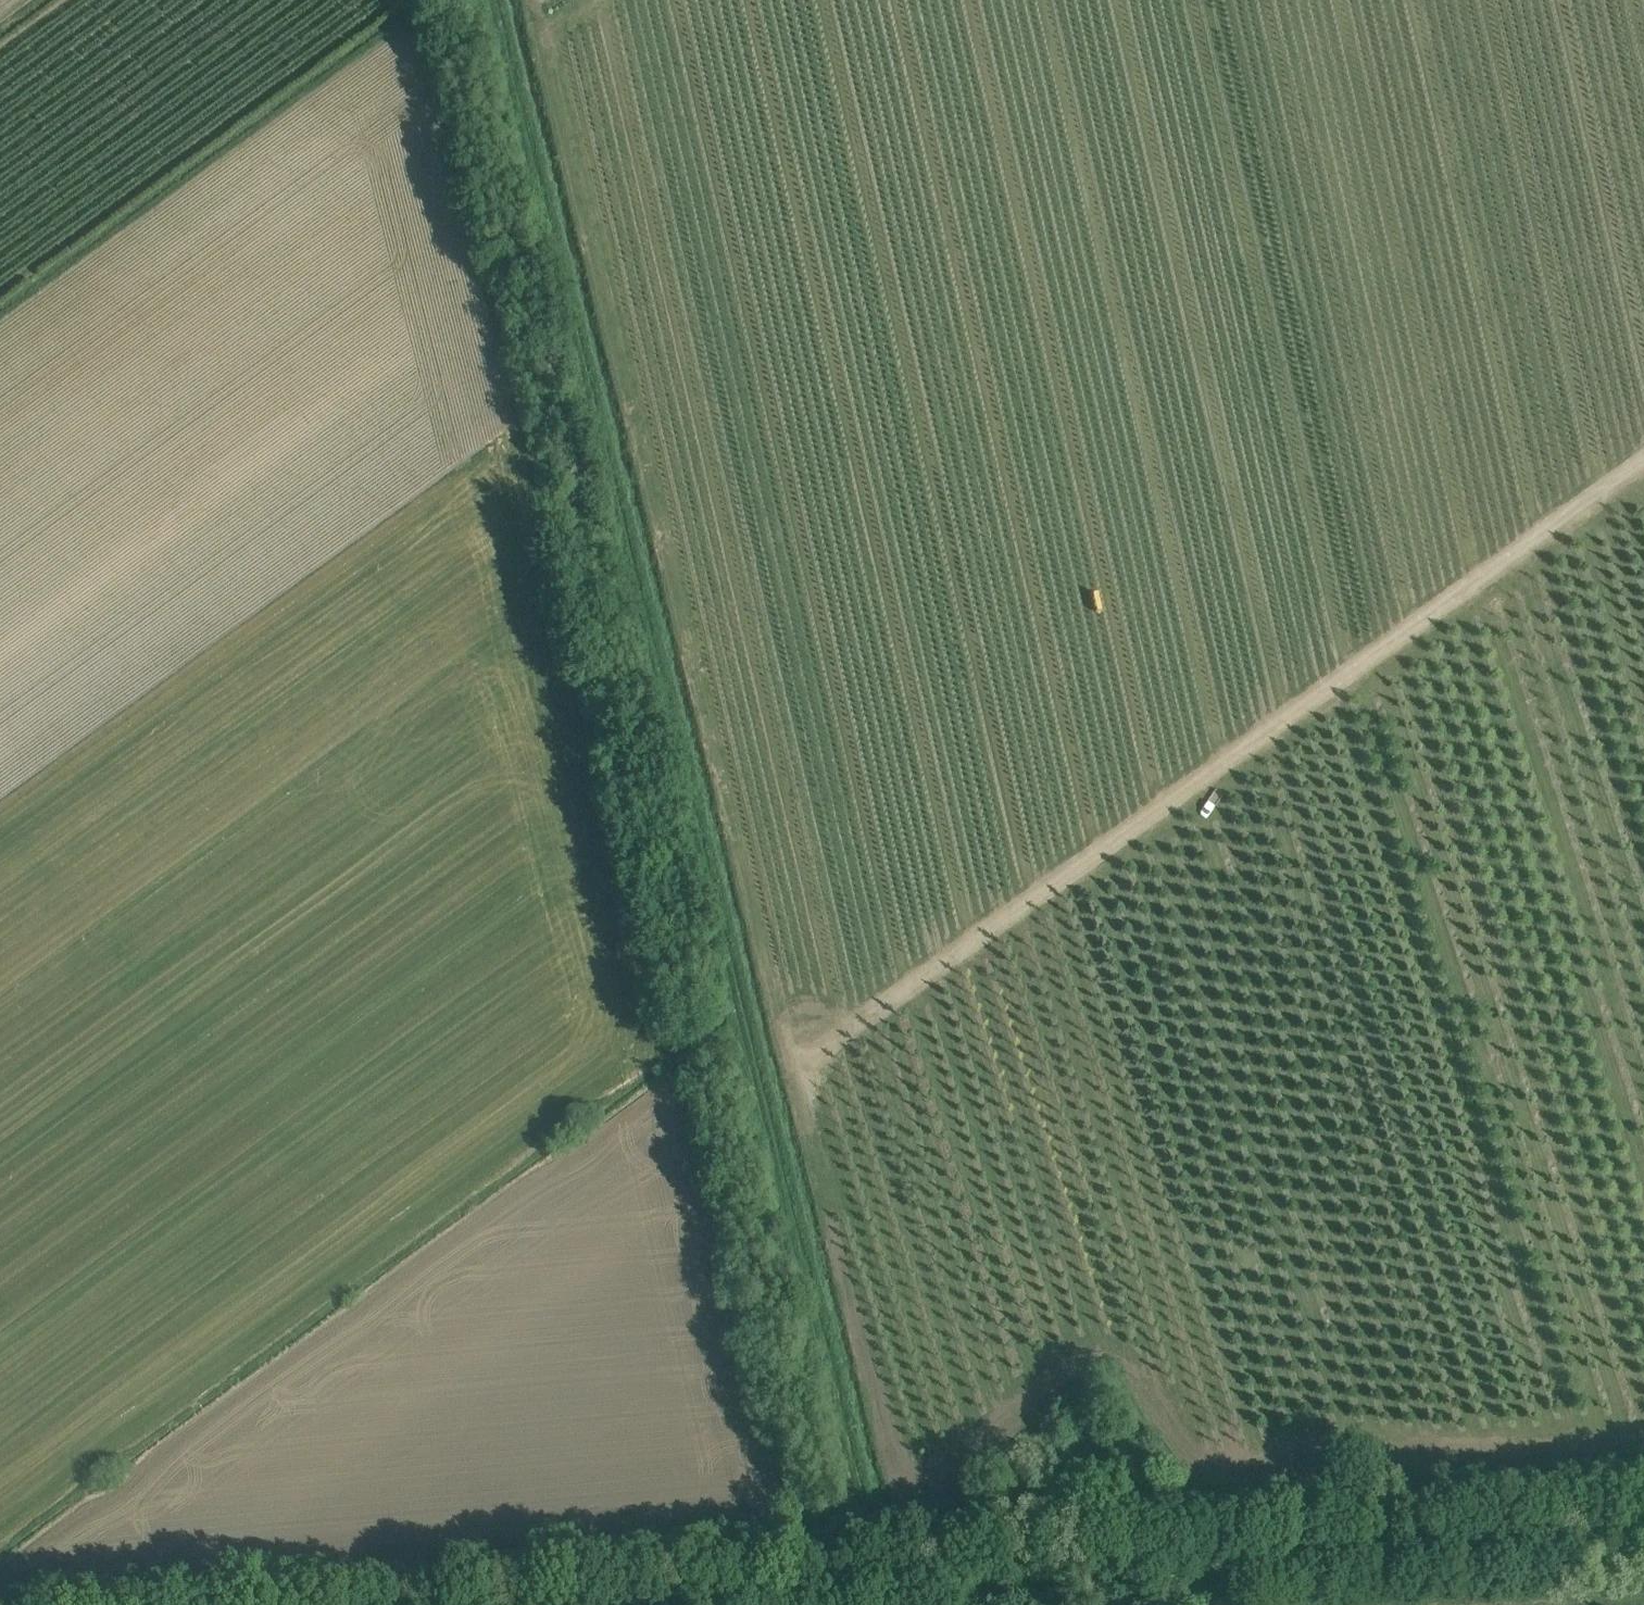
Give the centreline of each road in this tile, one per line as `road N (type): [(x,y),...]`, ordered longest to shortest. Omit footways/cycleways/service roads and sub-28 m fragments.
road 1 (track): [(1643,1481),(0,1604)]

